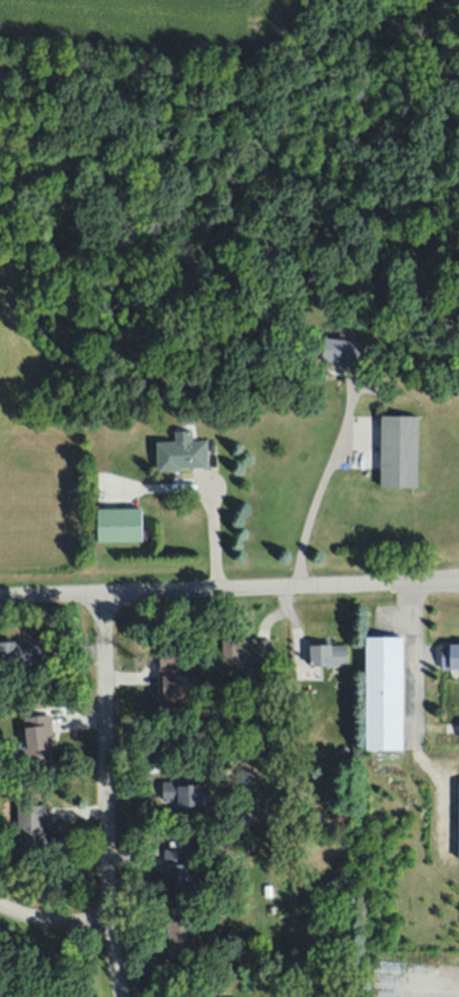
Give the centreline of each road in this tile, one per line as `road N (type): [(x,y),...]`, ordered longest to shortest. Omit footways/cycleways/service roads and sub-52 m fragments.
road 1 (residential): [(458,583),(0,597)]
road 2 (residential): [(105,594),(112,920),(124,996)]
road 3 (residential): [(301,587),(309,527),(346,433),(356,381)]

